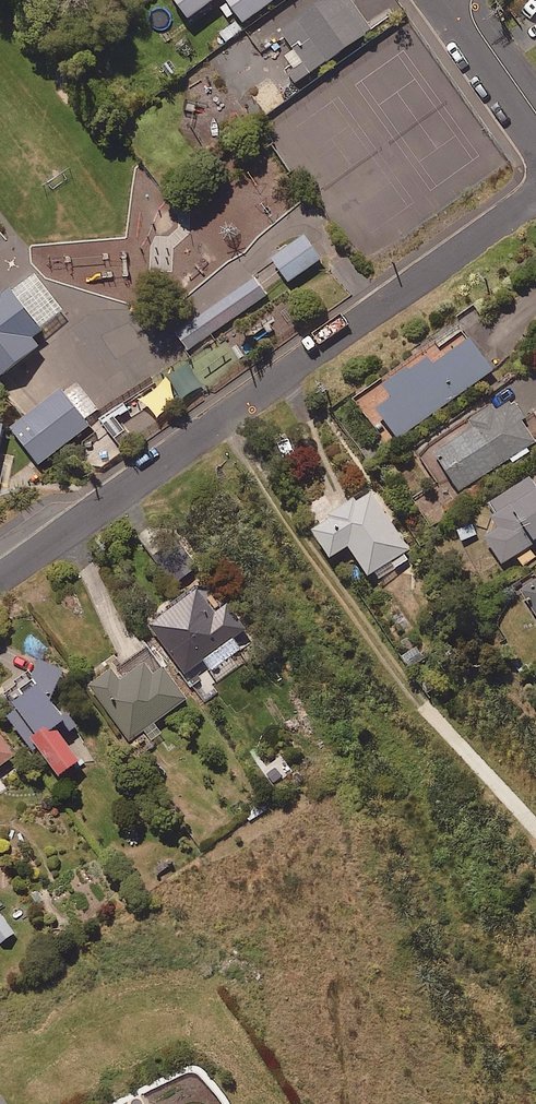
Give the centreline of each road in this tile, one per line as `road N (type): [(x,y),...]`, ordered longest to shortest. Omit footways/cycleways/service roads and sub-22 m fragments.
road 1 (residential): [(535,199),(0,579)]
road 2 (residential): [(435,0),(535,145)]

